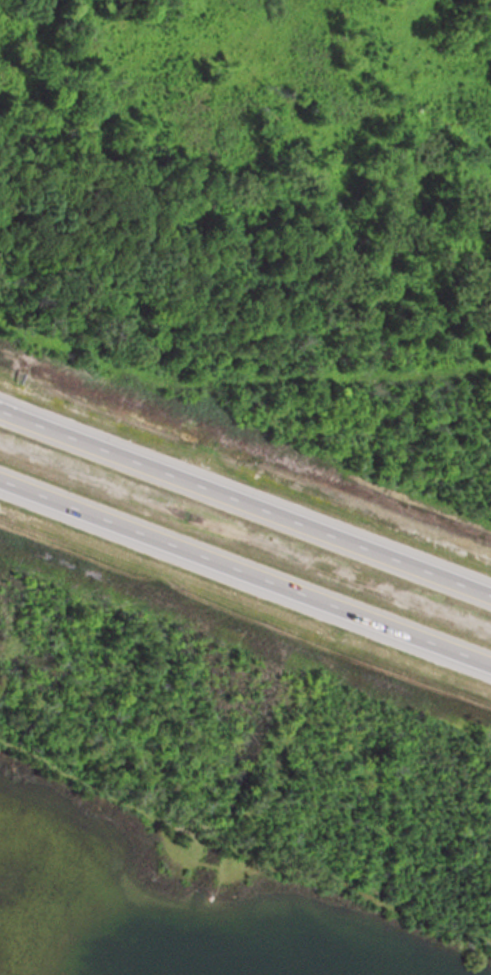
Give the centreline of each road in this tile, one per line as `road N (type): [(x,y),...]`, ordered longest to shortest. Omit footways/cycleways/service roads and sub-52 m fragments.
road 1 (motorway): [(490,594),(0,408)]
road 2 (motorway): [(0,482),(490,667)]

